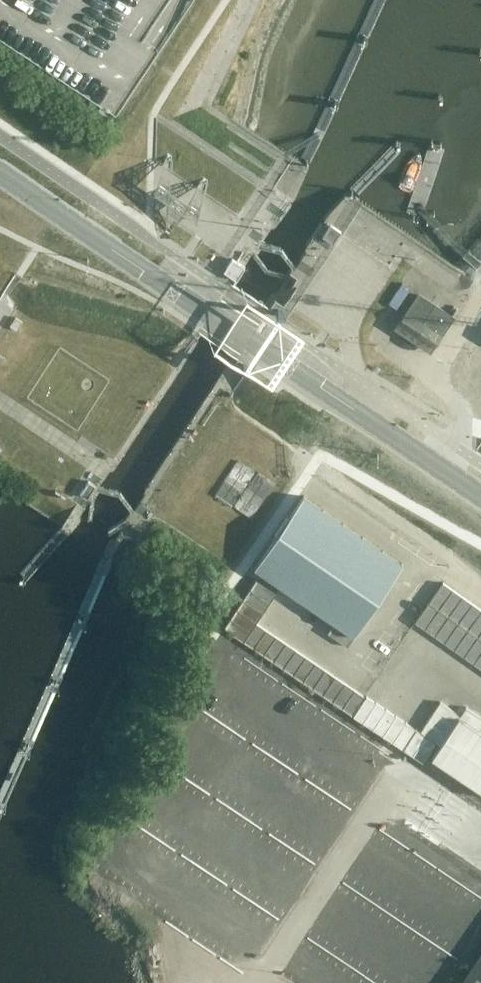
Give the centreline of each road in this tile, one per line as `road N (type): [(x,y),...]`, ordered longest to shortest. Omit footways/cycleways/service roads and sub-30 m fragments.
road 1 (primary): [(480,494),(0,172)]
road 2 (residential): [(413,802),(388,786),(260,978)]

